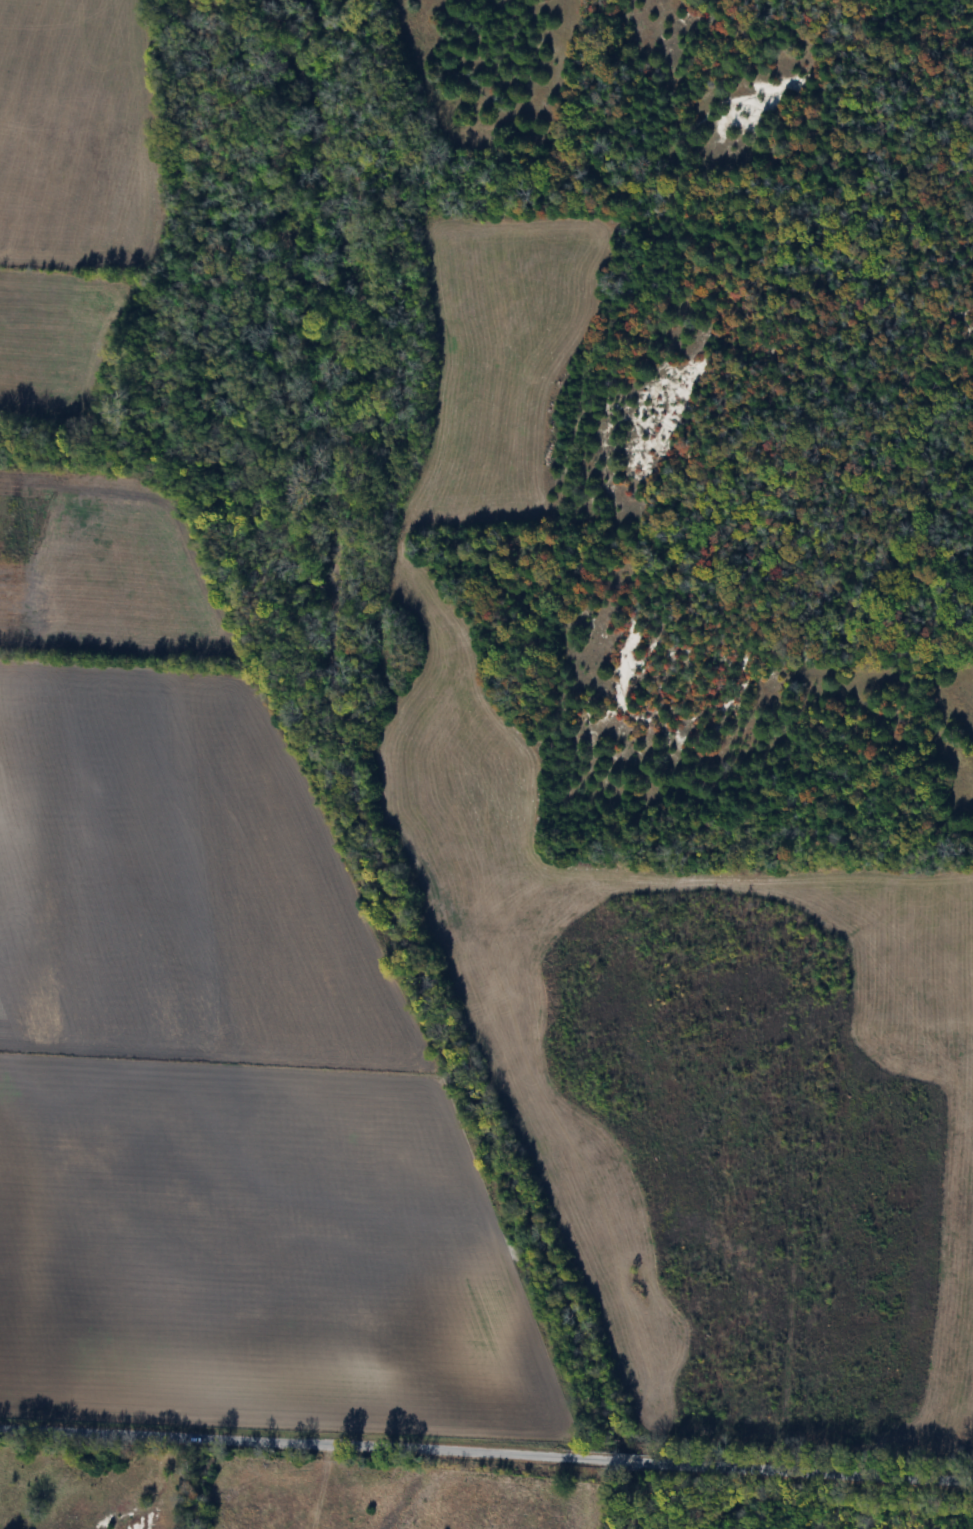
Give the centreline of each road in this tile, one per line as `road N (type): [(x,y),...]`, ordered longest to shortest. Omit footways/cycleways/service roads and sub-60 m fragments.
road 1 (residential): [(0,1428),(972,1480)]

